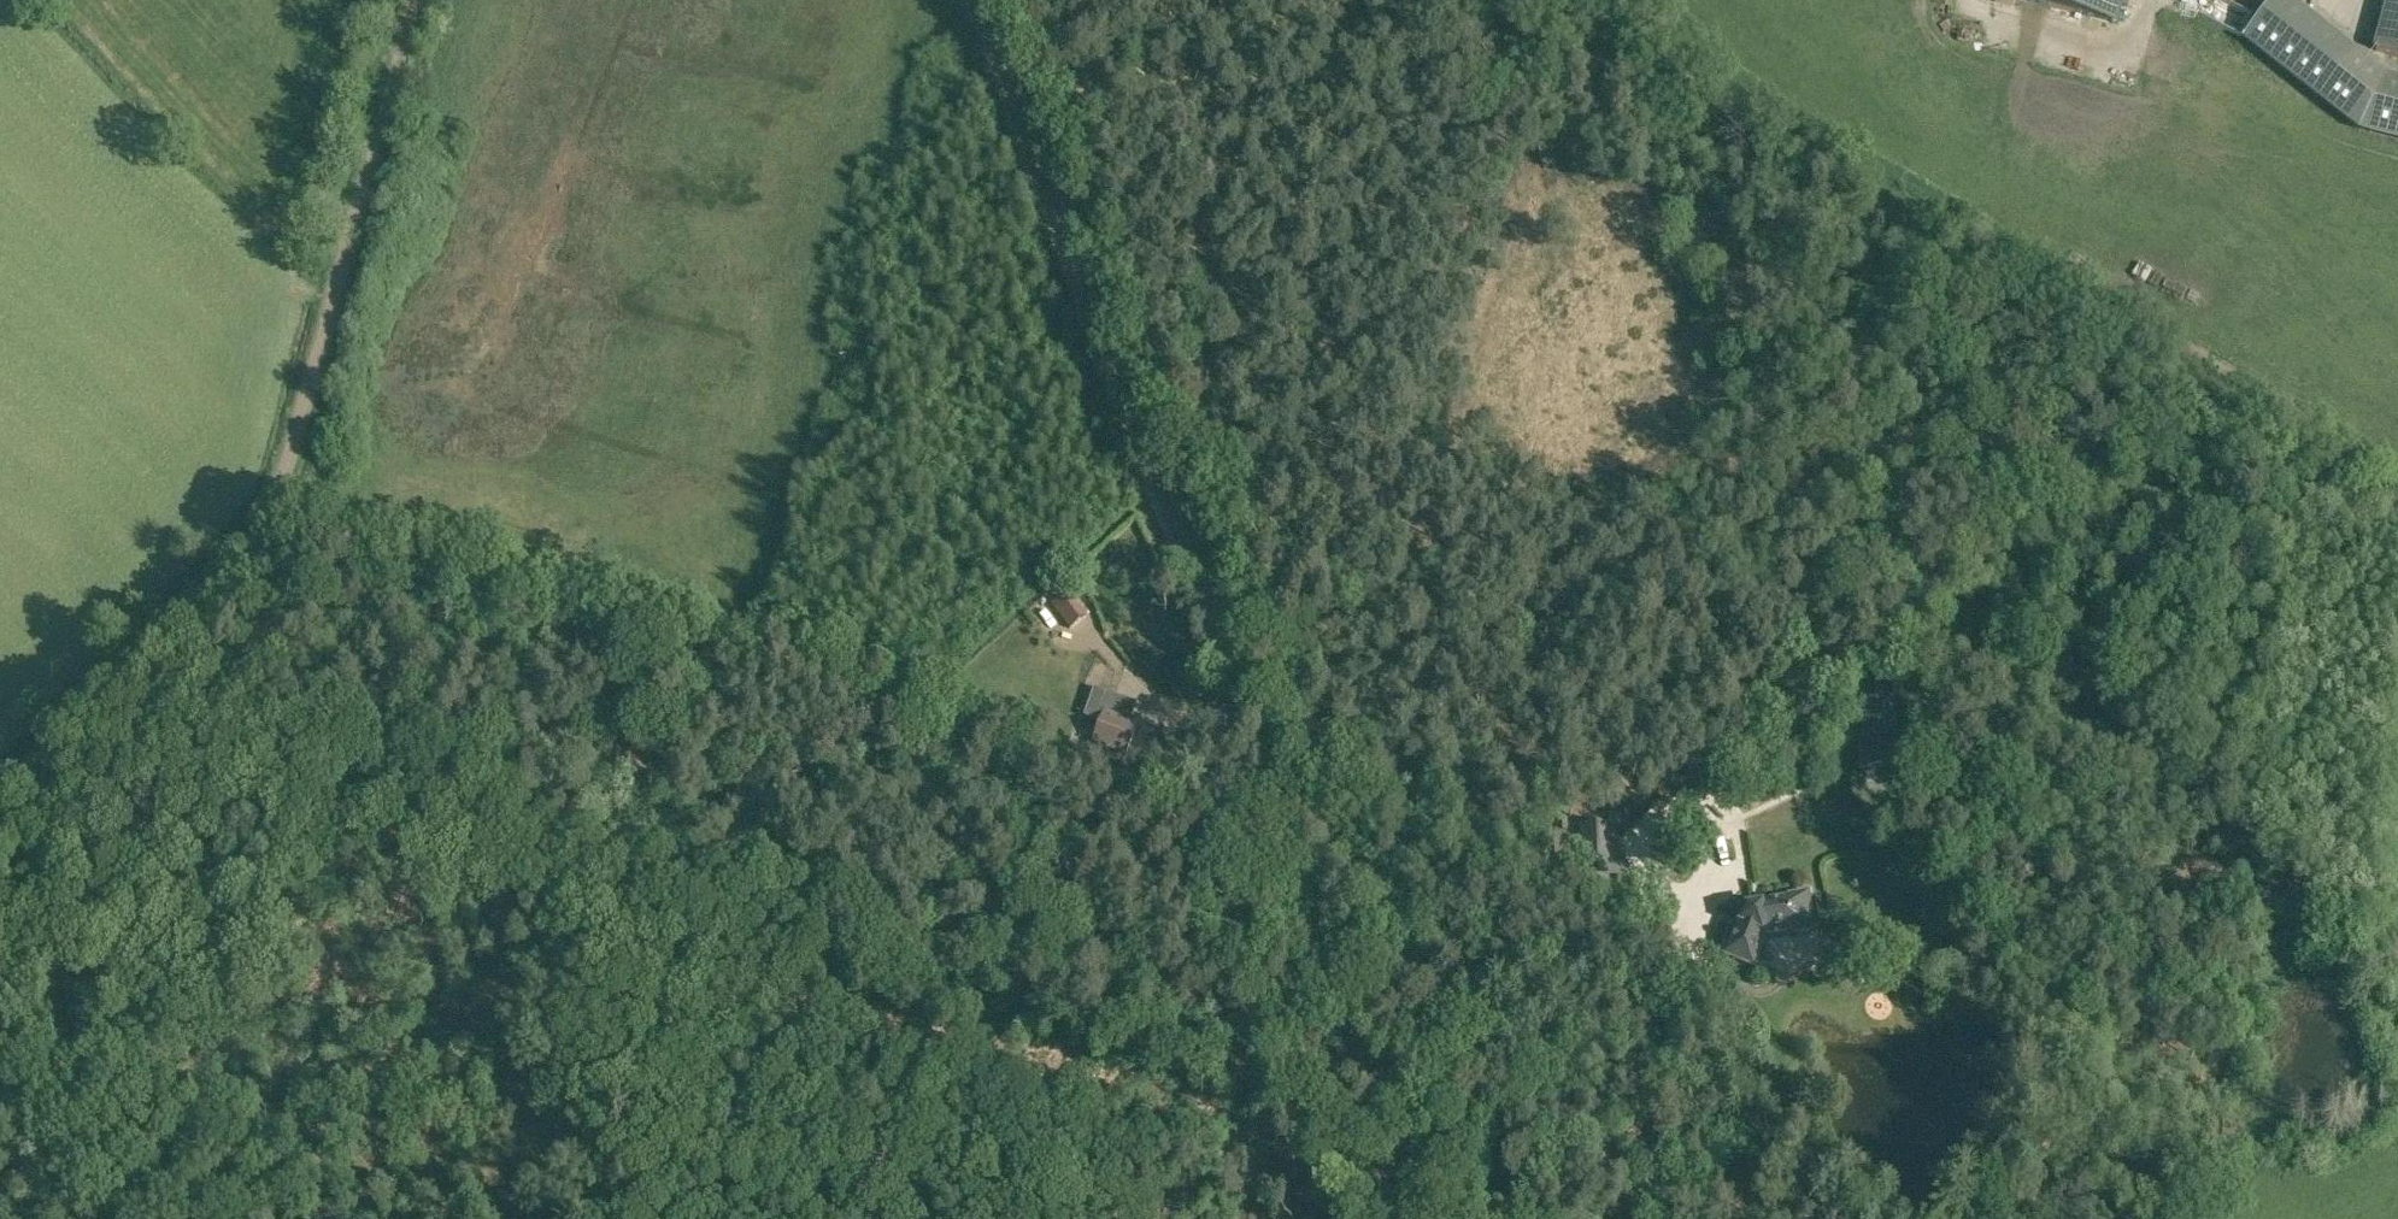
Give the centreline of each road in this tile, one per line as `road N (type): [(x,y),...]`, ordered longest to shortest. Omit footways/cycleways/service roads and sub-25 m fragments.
road 1 (unclassified): [(1400,1218),(1261,766),(980,0)]
road 2 (track): [(408,0),(263,507),(0,774)]

